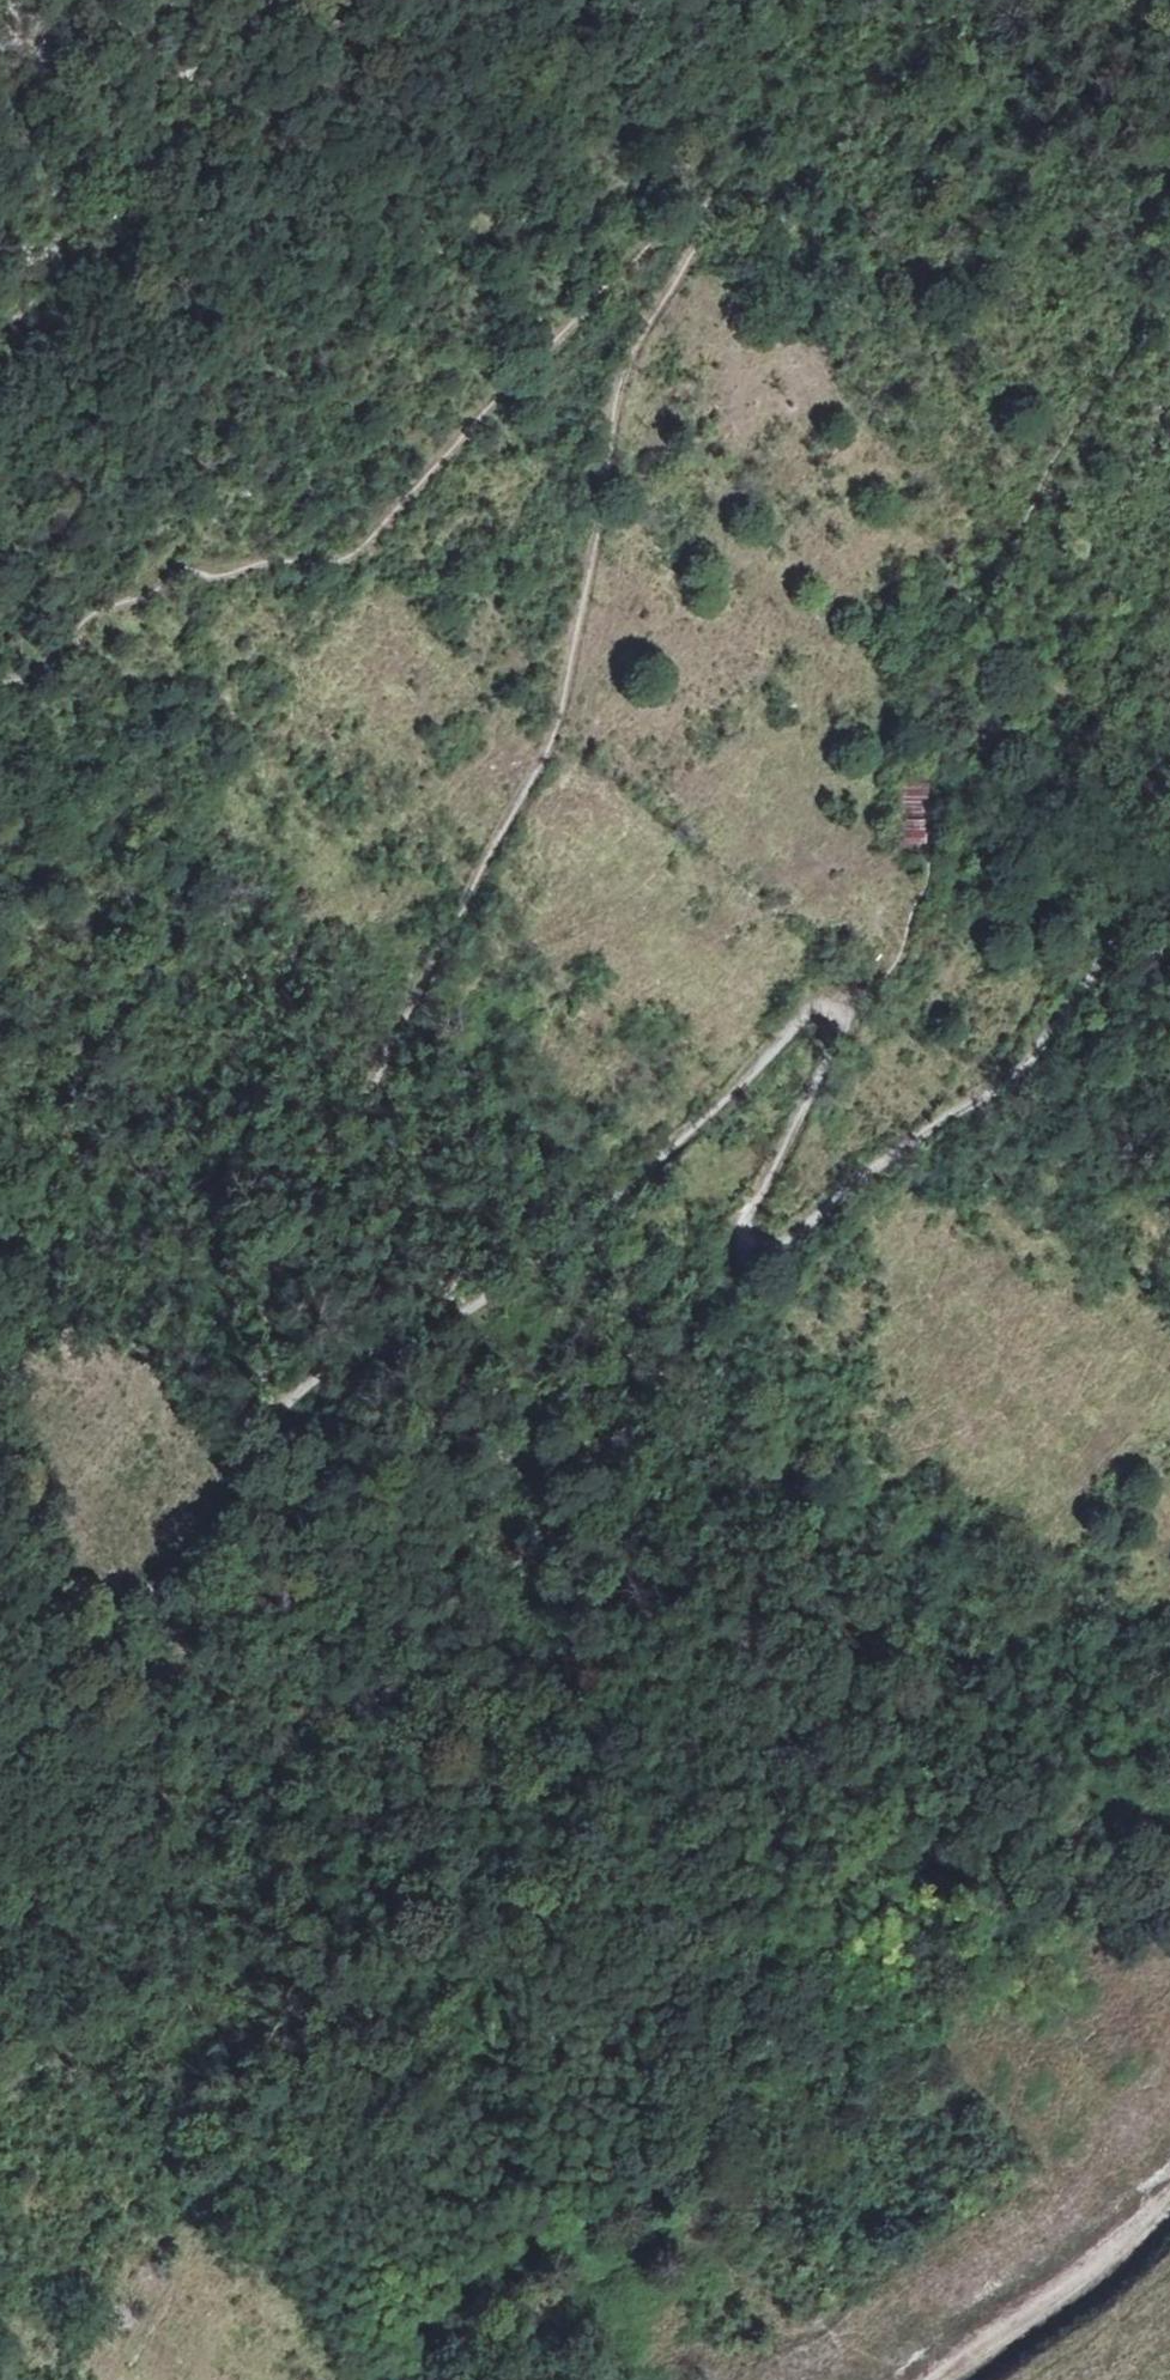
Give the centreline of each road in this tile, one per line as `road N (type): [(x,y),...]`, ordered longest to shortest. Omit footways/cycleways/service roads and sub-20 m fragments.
road 1 (track): [(1169,854),(1066,1007),(1004,1078),(775,1249),(756,1252),(742,1242),(739,1219),(832,1050),(846,1021),(839,1004),(822,1002),(804,1014),(605,1206),(492,1293),(303,1390),(262,1438),(219,1536),(0,1694)]
road 2 (track): [(1169,2199),(1126,2242),(930,2379)]

